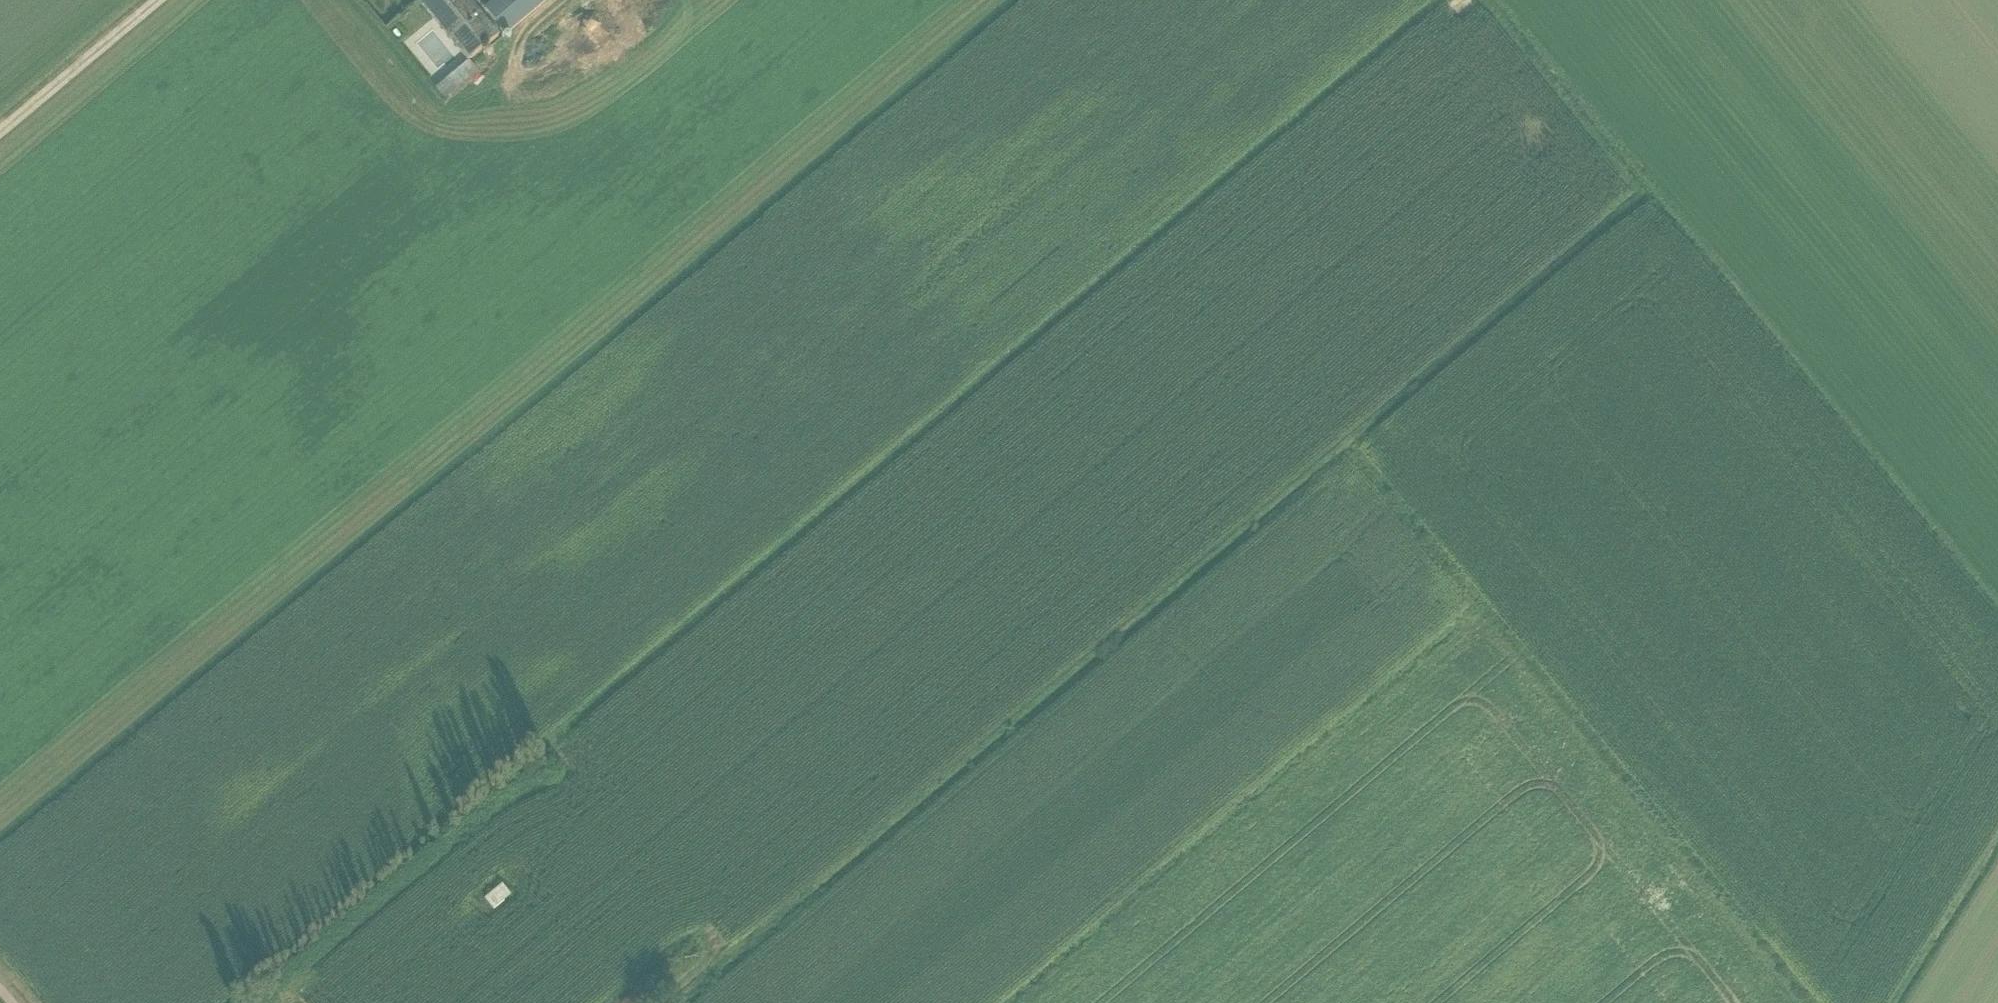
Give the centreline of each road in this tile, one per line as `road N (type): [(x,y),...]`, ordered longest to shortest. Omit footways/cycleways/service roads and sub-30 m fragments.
road 1 (track): [(0,131),(157,0)]

